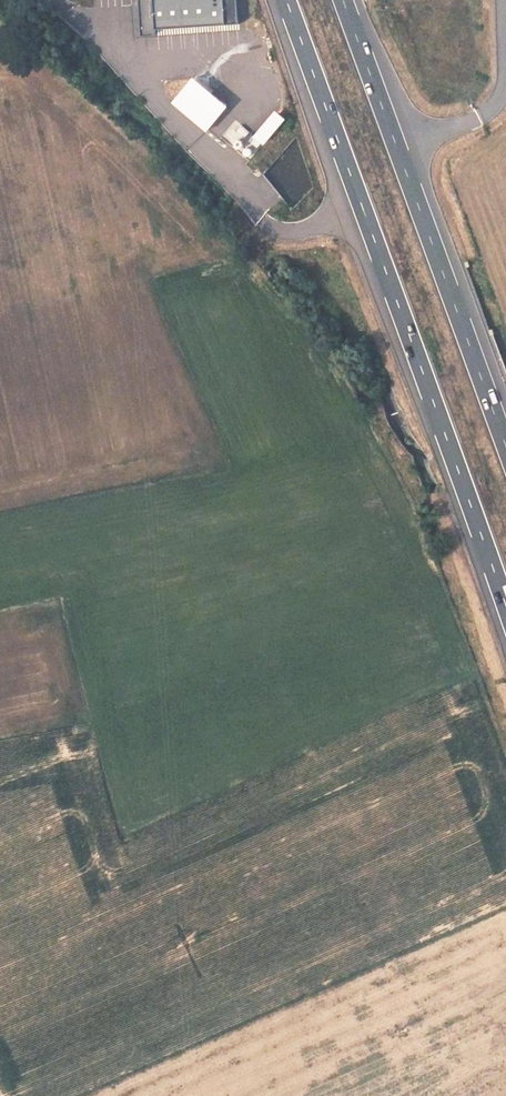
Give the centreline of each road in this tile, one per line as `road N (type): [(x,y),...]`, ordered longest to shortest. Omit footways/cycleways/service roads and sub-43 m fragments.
road 1 (motorway): [(286,0),(505,607)]
road 2 (motorway): [(505,443),(344,0)]

